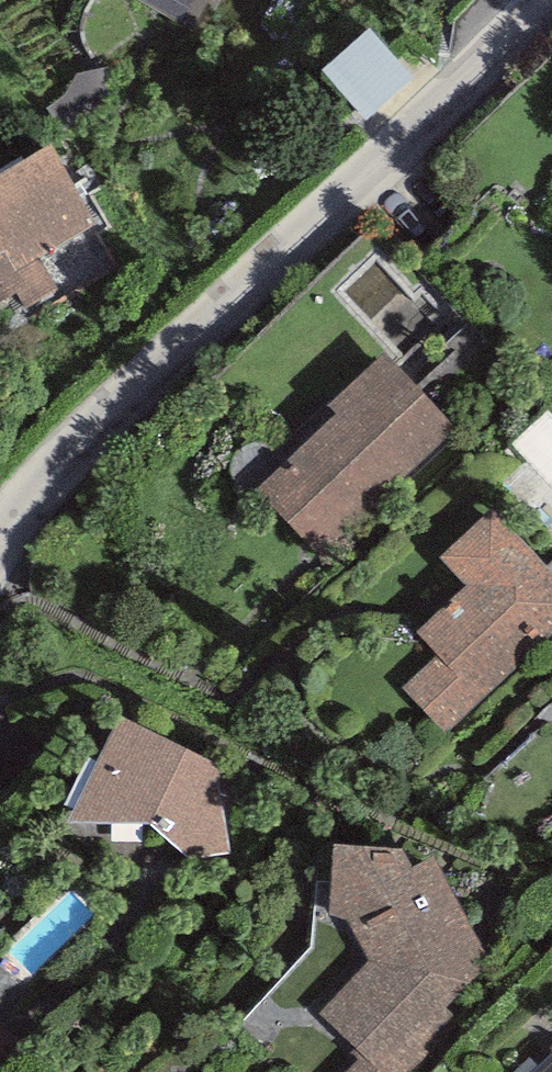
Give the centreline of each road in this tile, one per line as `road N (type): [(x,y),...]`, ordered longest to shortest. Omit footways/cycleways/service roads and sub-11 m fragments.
road 1 (tertiary): [(0,538),(73,453),(551,7)]

